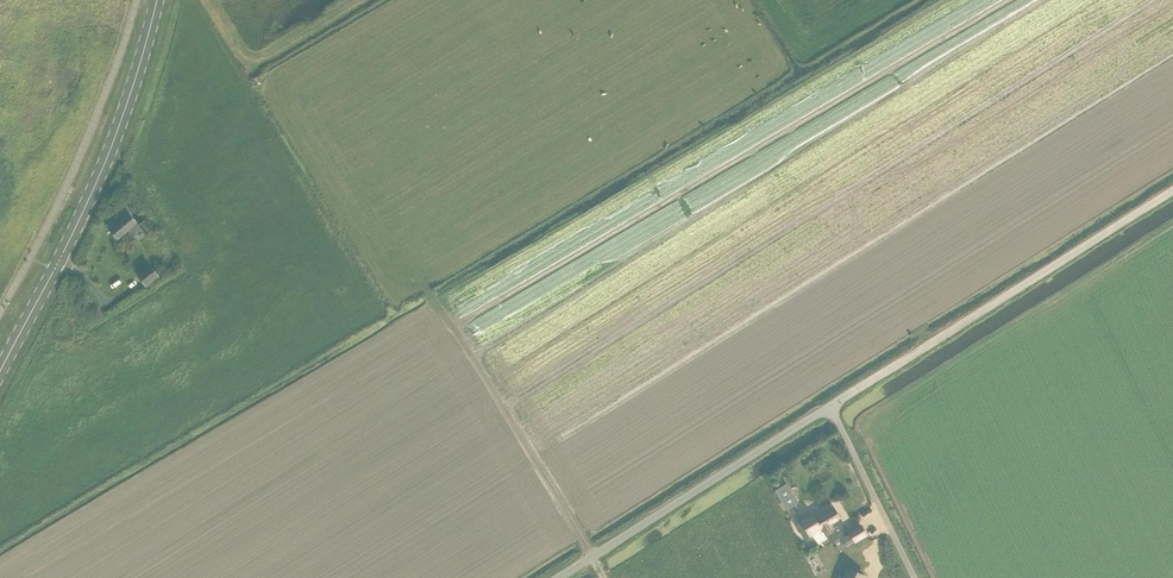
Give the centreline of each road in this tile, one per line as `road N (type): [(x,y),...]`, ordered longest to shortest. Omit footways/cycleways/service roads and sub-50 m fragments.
road 1 (secondary): [(0,374),(113,147),(158,0)]
road 2 (unclassified): [(1172,191),(829,407)]
road 3 (track): [(426,286),(602,577)]
road 4 (unclassified): [(829,407),(559,577)]
road 5 (unclassified): [(914,577),(829,407)]

